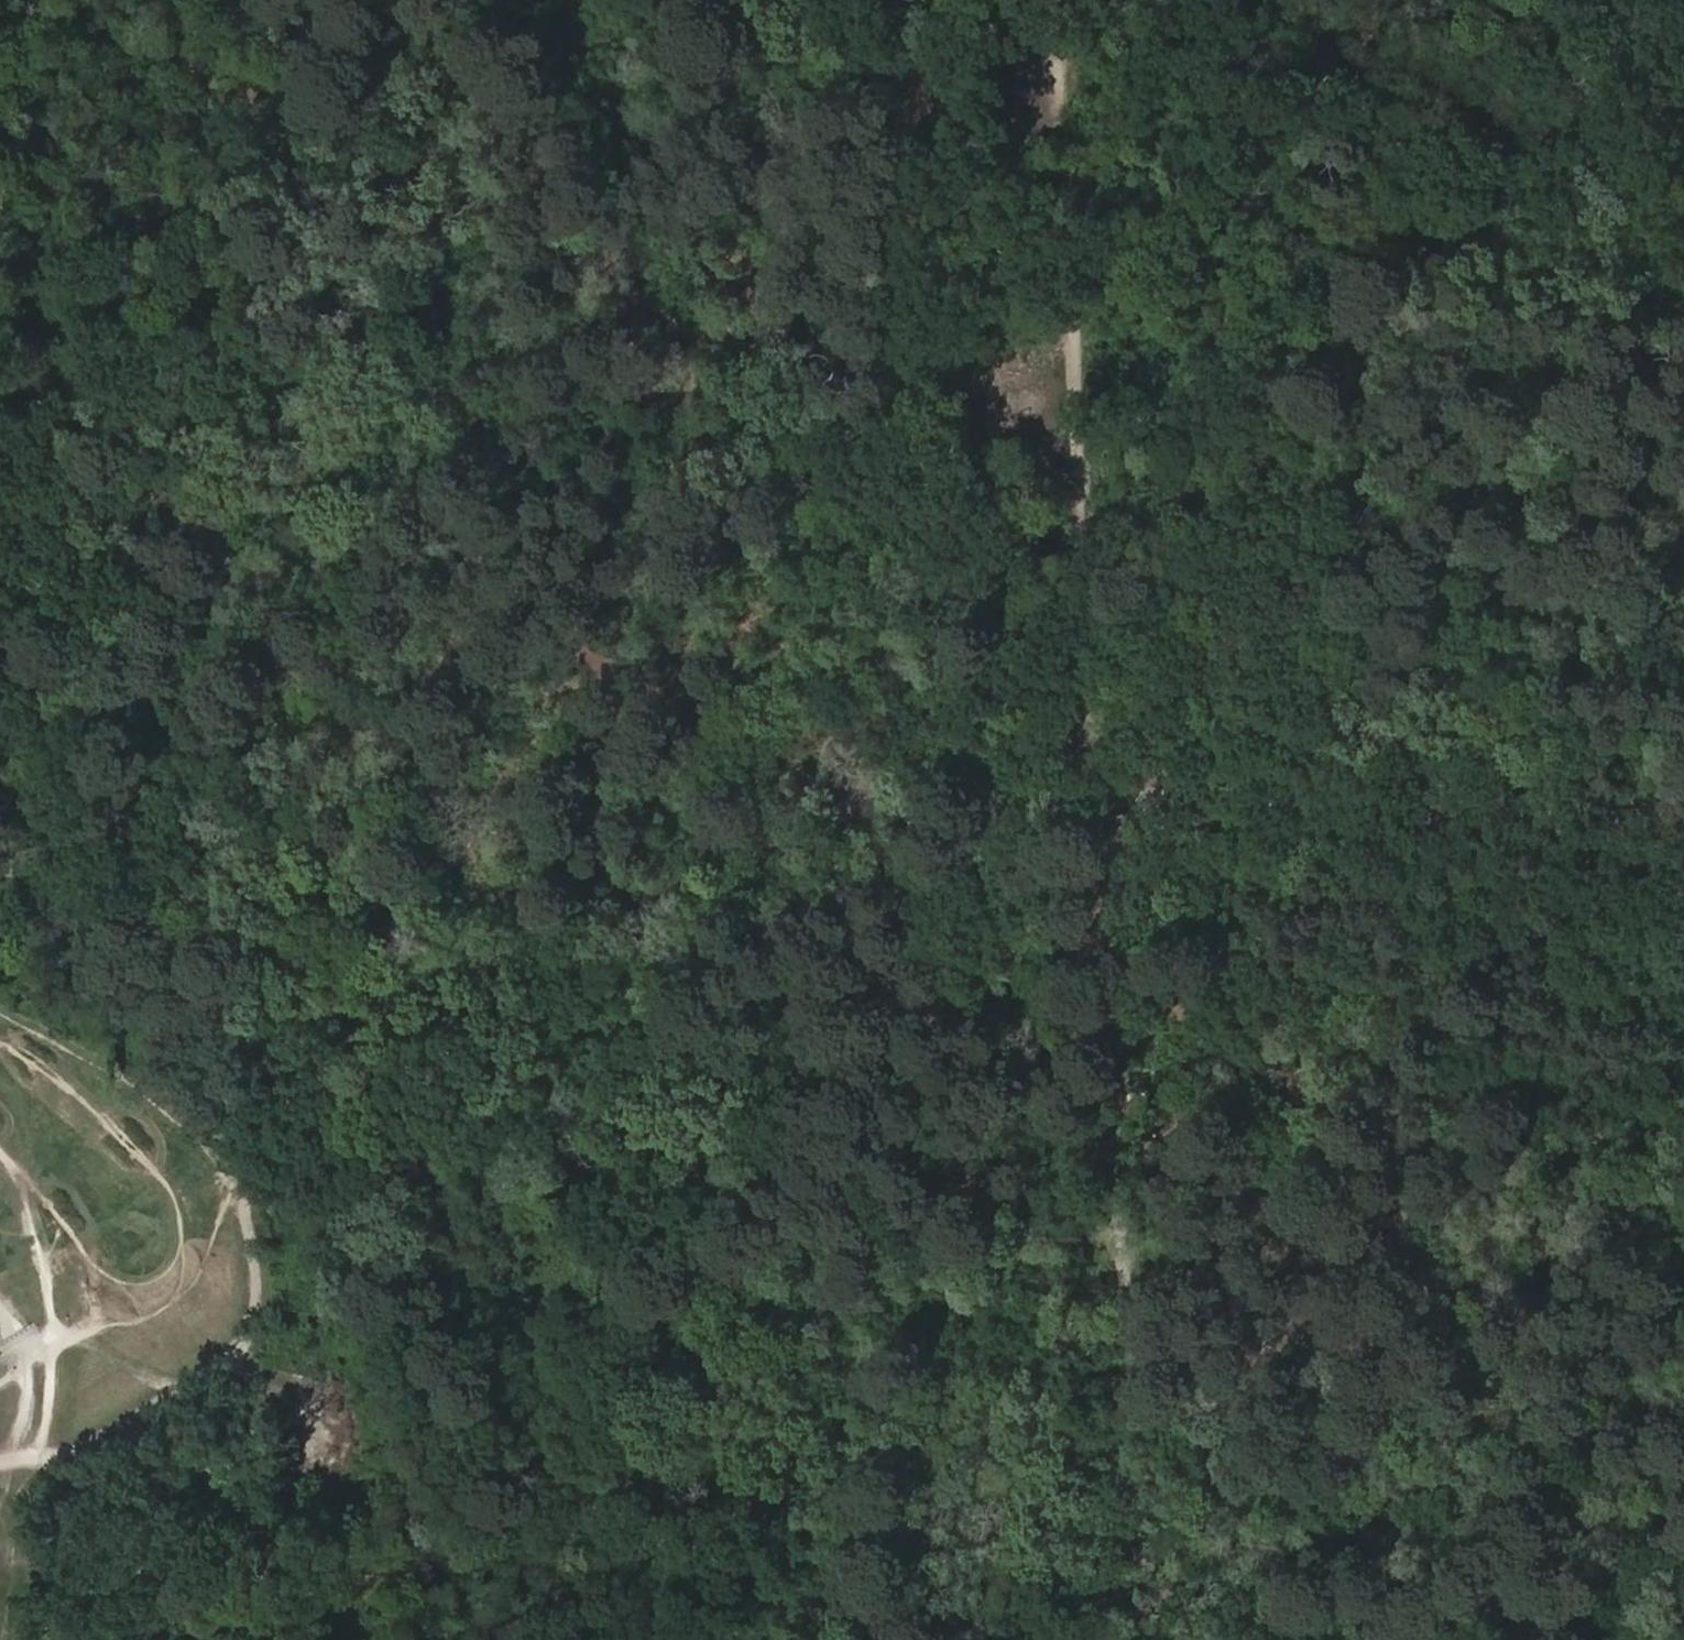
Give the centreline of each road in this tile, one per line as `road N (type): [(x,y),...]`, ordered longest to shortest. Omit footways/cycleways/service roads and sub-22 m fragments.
road 1 (track): [(0,1153),(109,1273),(148,1282),(183,1258),(169,1196),(142,1154),(0,1041)]

